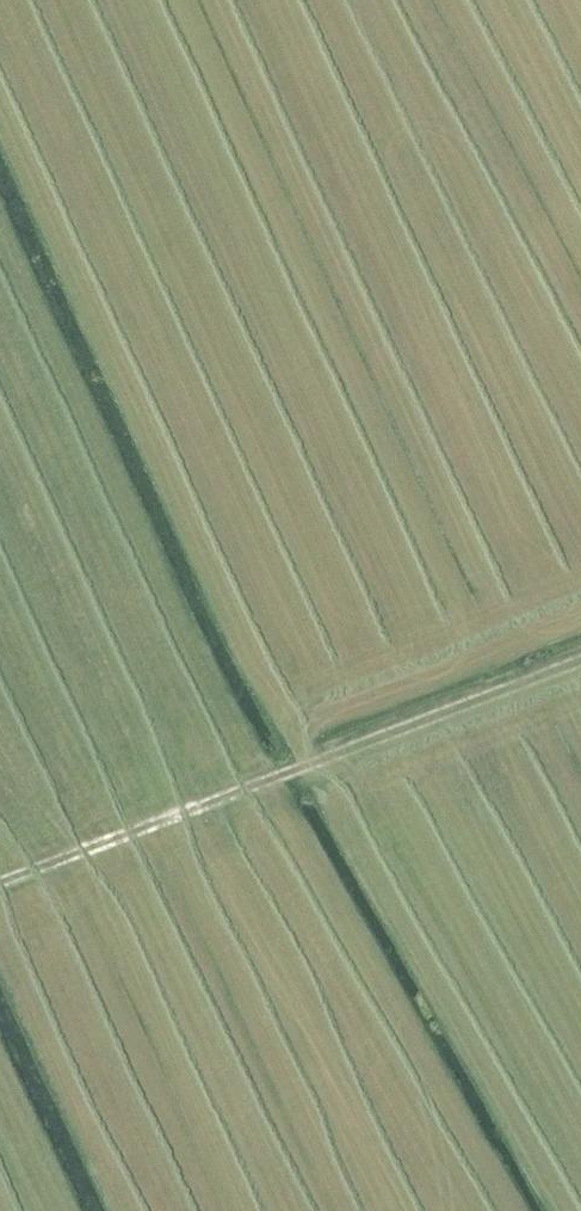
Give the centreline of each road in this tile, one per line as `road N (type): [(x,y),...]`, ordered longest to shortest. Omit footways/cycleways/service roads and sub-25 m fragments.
road 1 (track): [(580,663),(0,884)]

